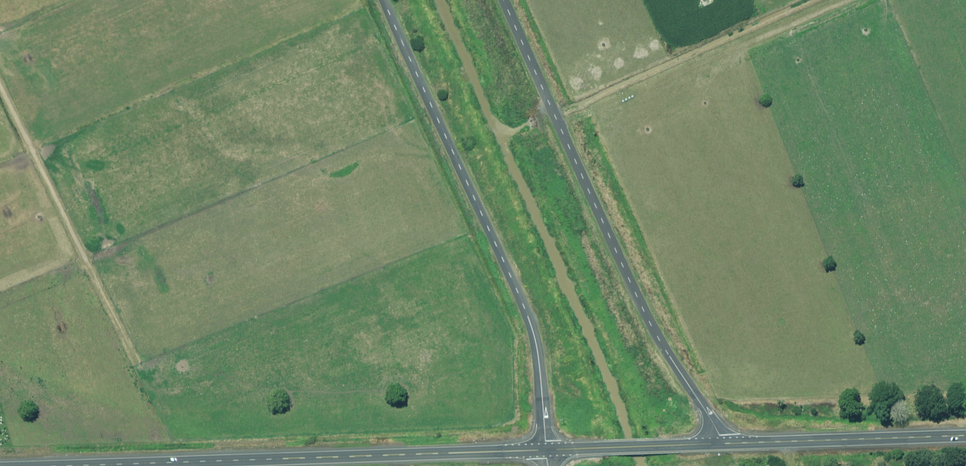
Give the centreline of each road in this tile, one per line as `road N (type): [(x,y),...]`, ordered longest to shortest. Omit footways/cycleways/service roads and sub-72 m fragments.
road 1 (unclassified): [(502,0),(642,312),(721,445)]
road 2 (unclassified): [(546,451),(529,318),(386,0)]
road 3 (trunk): [(546,451),(93,465)]
road 4 (trunk): [(965,435),(721,445)]
road 5 (trunk): [(721,445),(546,451)]

